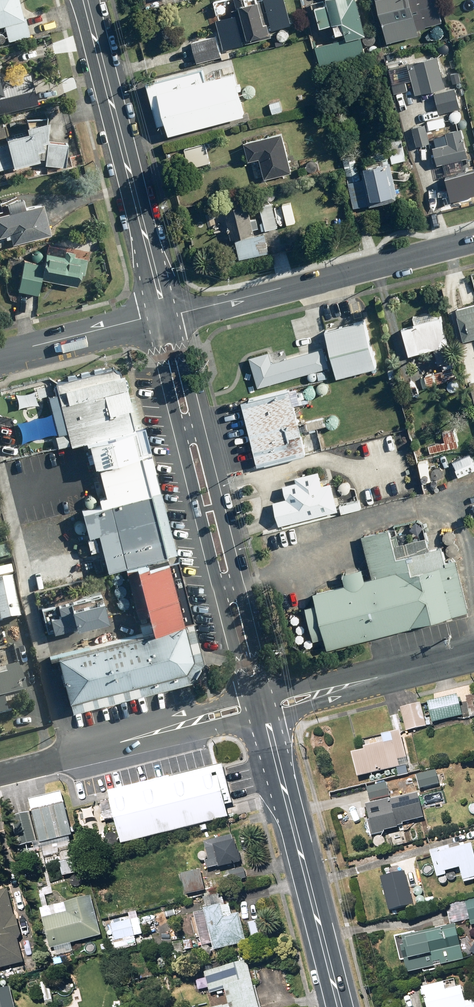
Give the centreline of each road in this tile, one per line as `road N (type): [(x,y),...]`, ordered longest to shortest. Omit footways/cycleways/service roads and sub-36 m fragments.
road 1 (tertiary): [(166,317),(87,0)]
road 2 (residential): [(473,239),(166,317)]
road 3 (secondary): [(339,1006),(265,720)]
road 4 (tertiary): [(250,700),(213,593),(176,430)]
road 5 (tertiary): [(203,424),(266,696)]
road 6 (residential): [(172,732),(0,774)]
road 7 (residential): [(166,317),(0,355)]
road 8 (residential): [(473,653),(336,689)]

